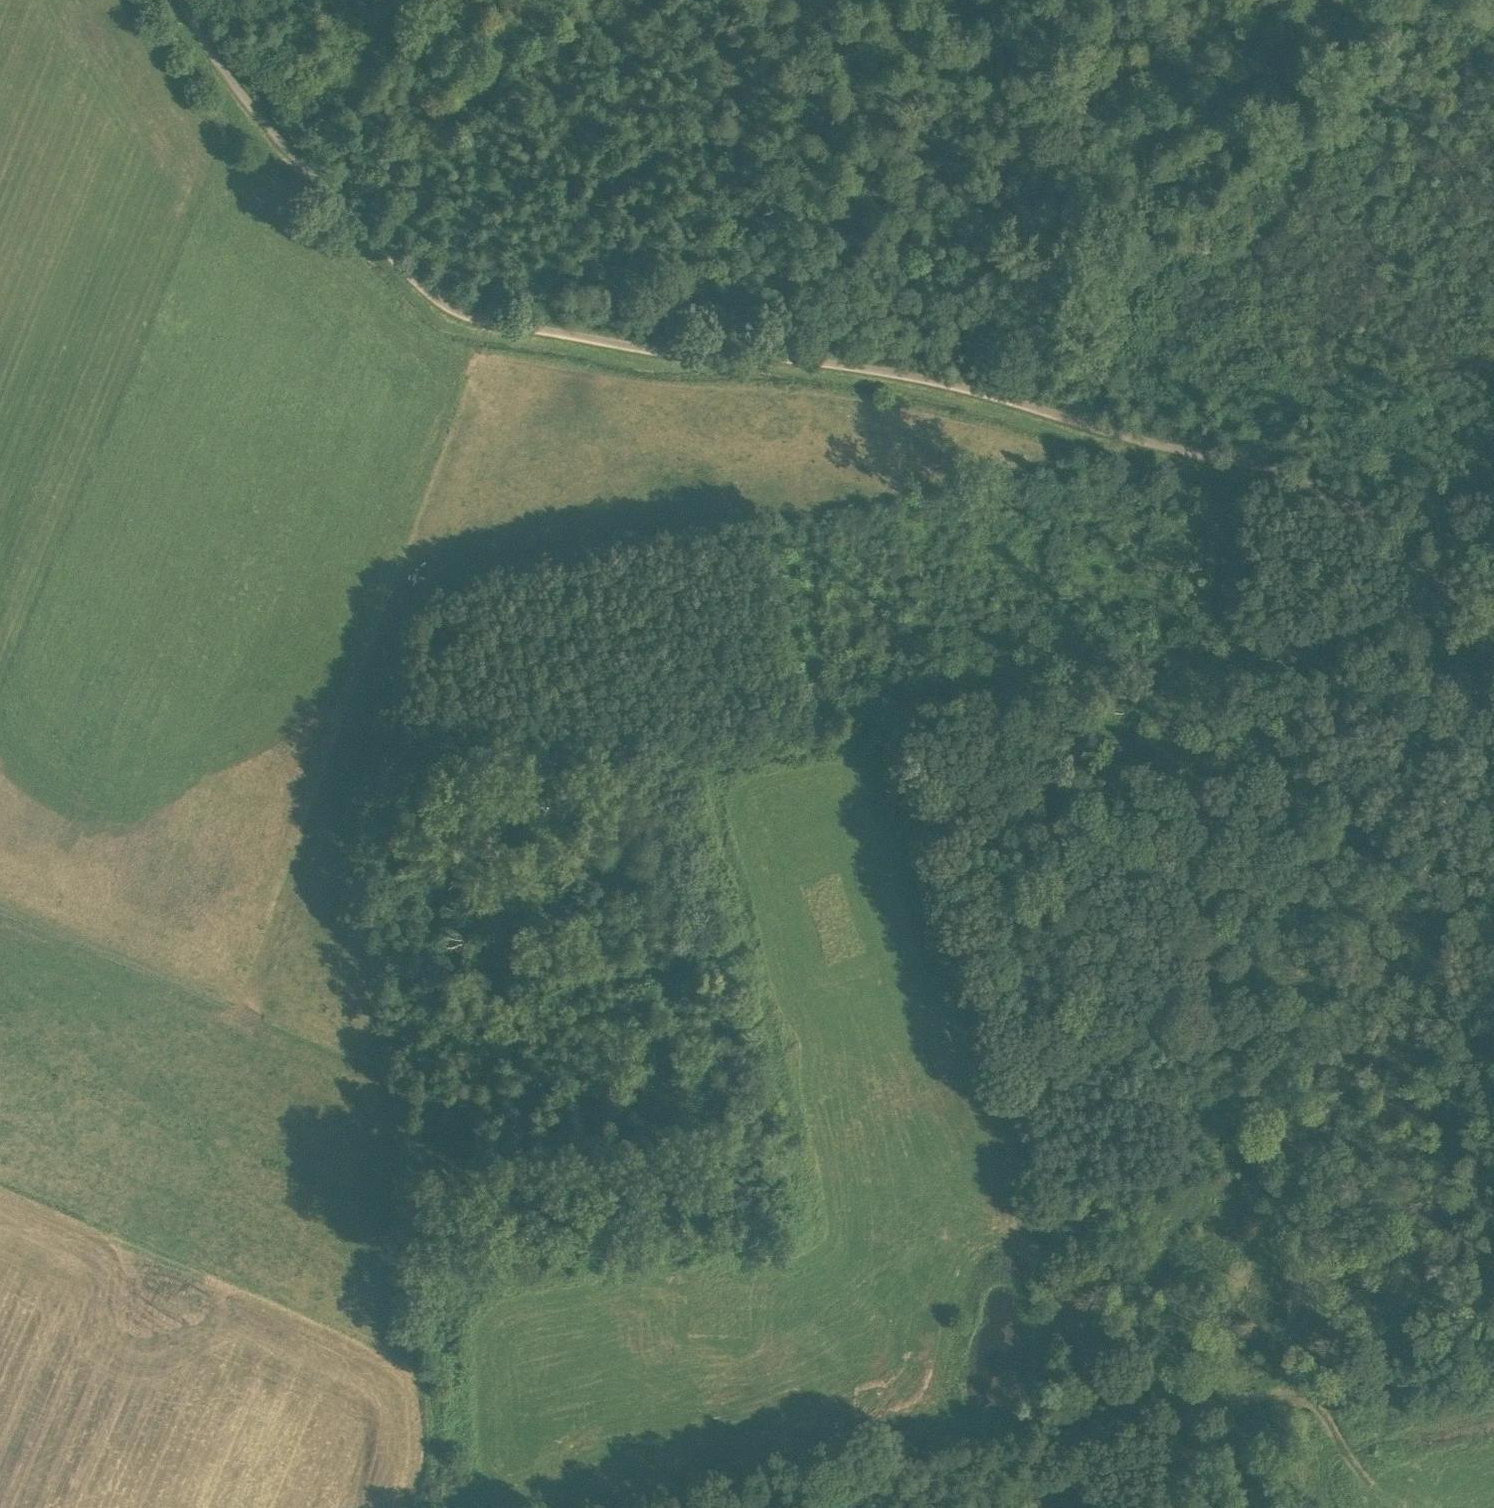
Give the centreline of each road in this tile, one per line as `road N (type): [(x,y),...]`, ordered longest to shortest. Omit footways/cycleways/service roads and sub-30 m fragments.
road 1 (unclassified): [(1493,623),(1404,538),(1353,502),(1298,479),(911,377),(643,347),(456,310),(388,253),(257,118),(180,0)]

